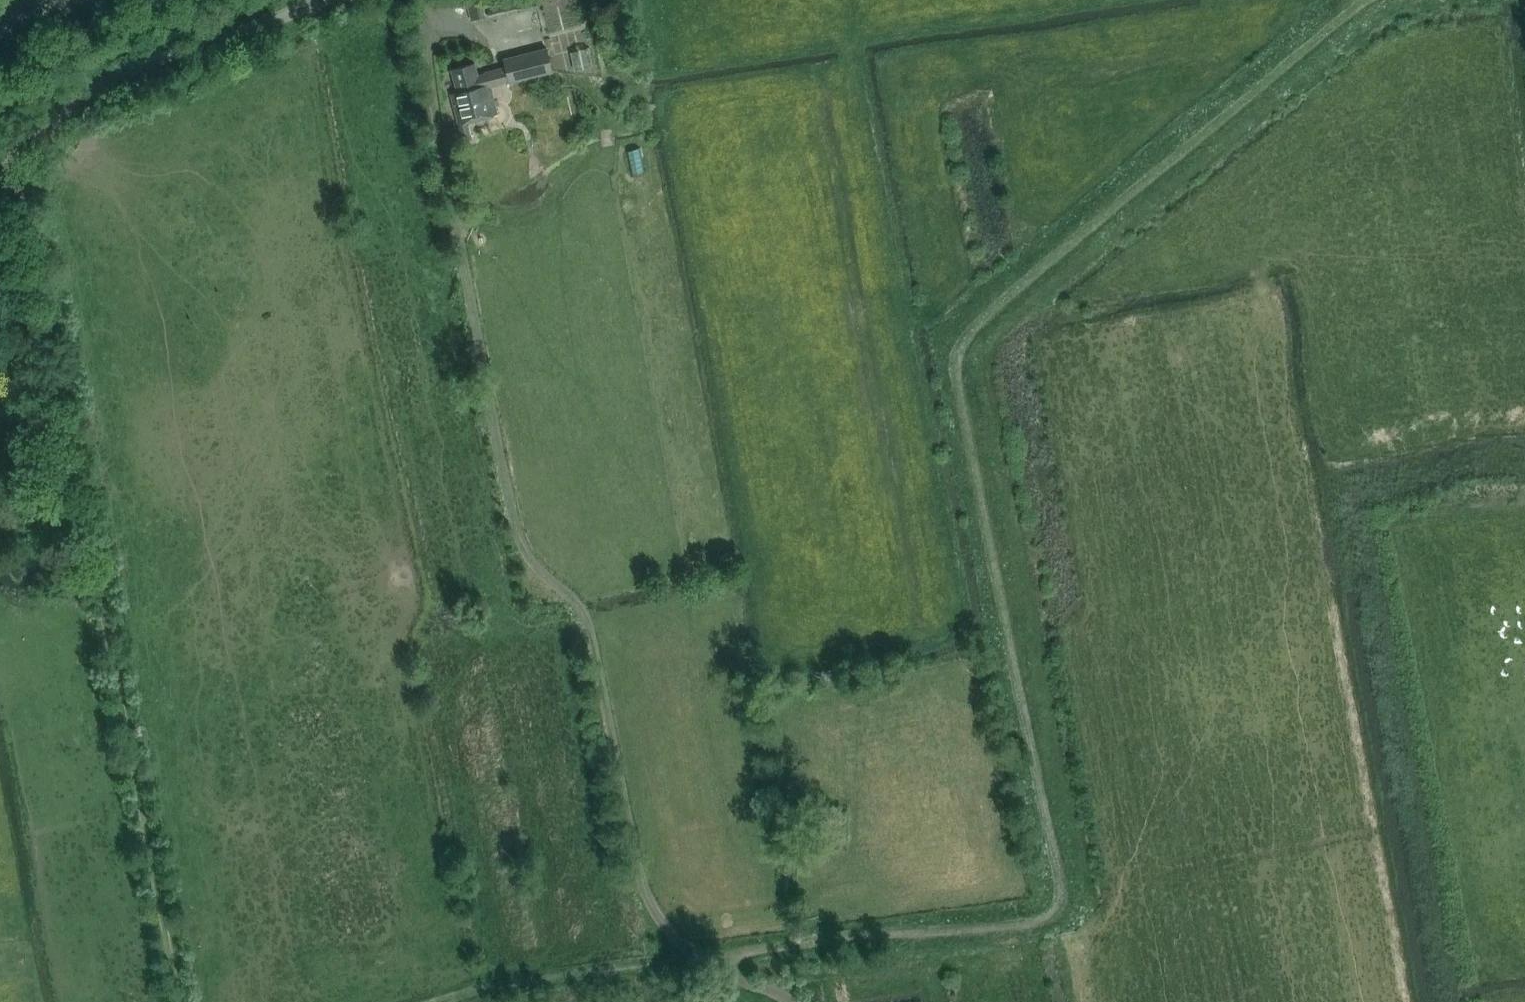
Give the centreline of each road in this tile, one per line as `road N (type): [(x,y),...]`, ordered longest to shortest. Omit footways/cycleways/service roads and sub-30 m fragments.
road 1 (track): [(691,952),(656,918),(642,881),(593,625),(579,600),(530,560),(515,524),(421,0)]
road 2 (track): [(183,1001),(19,138)]
road 3 (unclassified): [(0,145),(137,68),(306,0)]

